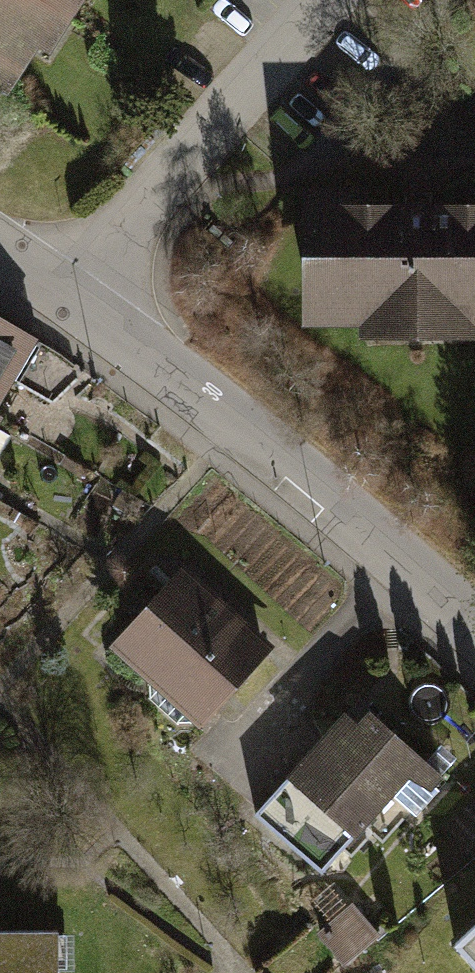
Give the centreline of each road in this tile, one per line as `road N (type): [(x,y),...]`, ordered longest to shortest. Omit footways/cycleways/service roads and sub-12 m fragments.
road 1 (tertiary): [(68,298),(381,550),(474,642)]
road 2 (residential): [(68,298),(326,0)]

